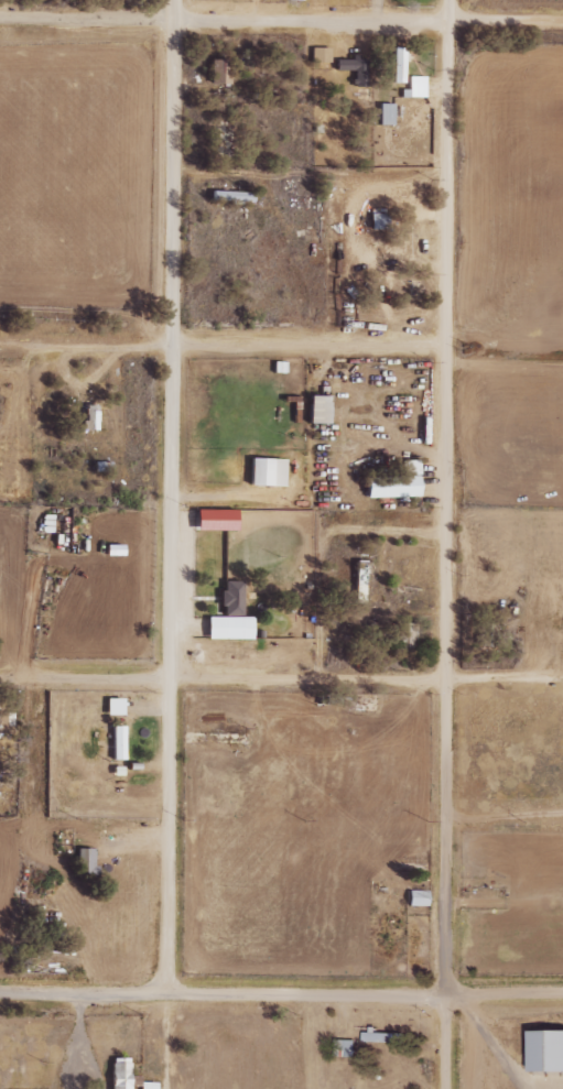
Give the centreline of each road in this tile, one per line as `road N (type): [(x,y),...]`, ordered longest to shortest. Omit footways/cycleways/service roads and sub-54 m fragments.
road 1 (residential): [(448,1088),(450,0)]
road 2 (residential): [(169,992),(174,0)]
road 3 (residential): [(562,680),(0,673)]
road 4 (residential): [(562,19),(0,15)]
road 5 (residential): [(0,992),(562,994)]
road 6 (residential): [(446,342),(175,344)]

